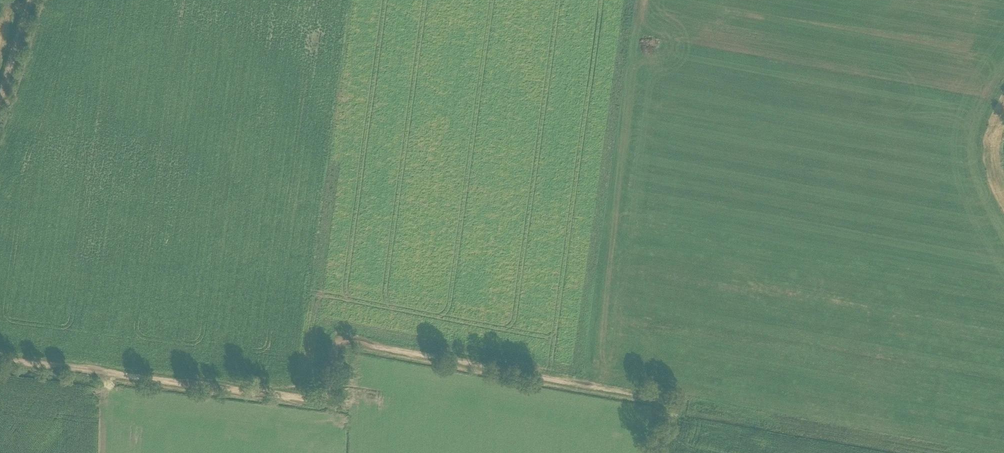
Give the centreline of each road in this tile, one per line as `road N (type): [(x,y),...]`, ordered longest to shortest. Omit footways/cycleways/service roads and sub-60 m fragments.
road 1 (track): [(666,401),(351,343),(337,346),(328,395),(316,401),(0,361)]

